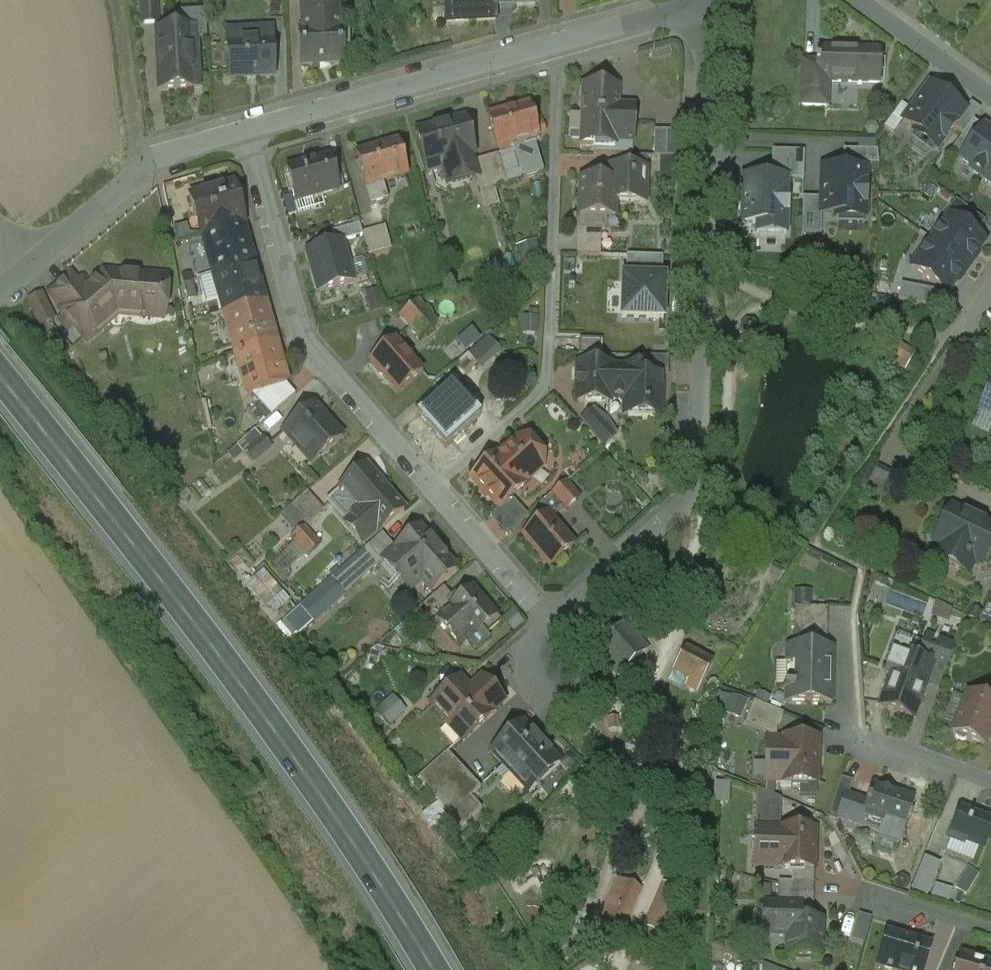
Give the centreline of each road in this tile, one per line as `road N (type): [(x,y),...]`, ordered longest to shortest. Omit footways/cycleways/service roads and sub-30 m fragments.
road 1 (primary): [(0,385),(279,743),(428,969)]
road 2 (residential): [(710,16),(691,491),(549,622)]
road 3 (residential): [(552,47),(558,73),(544,387),(433,487)]
road 4 (residential): [(433,487),(307,342),(248,130)]
road 5 (residential): [(552,47),(248,130)]
road 6 (residential): [(549,622),(433,487)]
road 7 (residential): [(114,0),(138,138),(153,161)]
road 8 (residential): [(990,97),(857,0)]
road 9 (residential): [(153,161),(31,268)]
road 10 (residential): [(710,16),(673,16),(552,47)]
road 11 (residential): [(990,784),(859,736)]
road 12 (residential): [(990,930),(863,892)]

